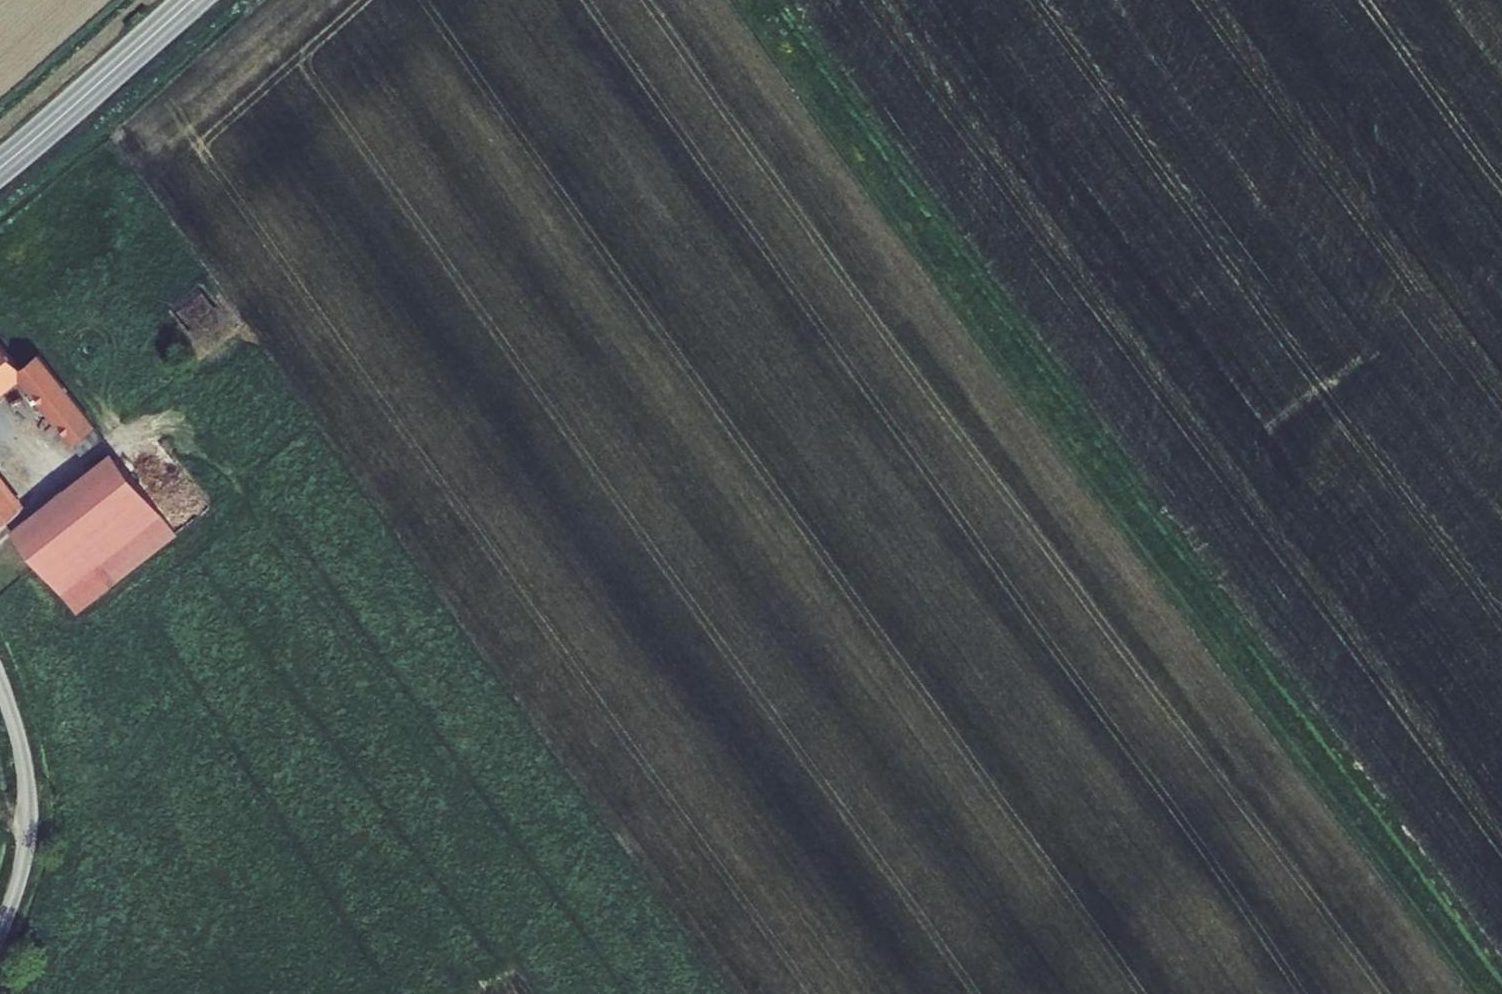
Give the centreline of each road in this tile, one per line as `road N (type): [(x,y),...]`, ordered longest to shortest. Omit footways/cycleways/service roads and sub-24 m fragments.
road 1 (secondary): [(0,167),(190,0)]
road 2 (unclassified): [(0,685),(16,731),(27,809),(22,859),(0,926)]

